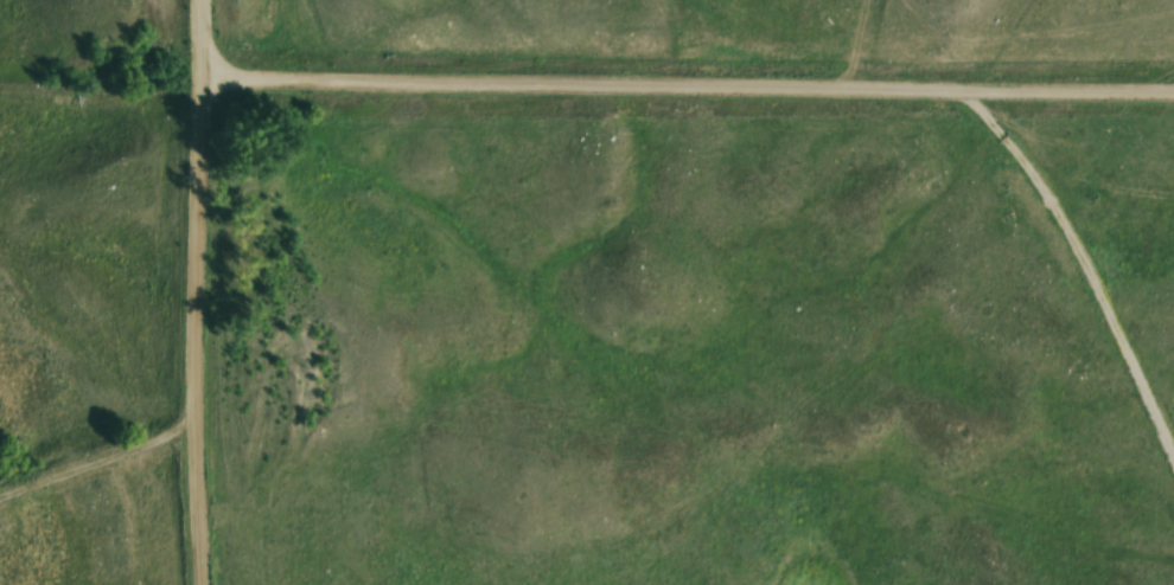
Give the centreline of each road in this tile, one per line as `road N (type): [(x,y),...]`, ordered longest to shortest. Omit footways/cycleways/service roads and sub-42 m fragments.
road 1 (residential): [(212,81),(975,90),(1029,147),(1078,219),(1173,424)]
road 2 (residential): [(213,584),(204,324),(211,0)]
road 3 (residential): [(1173,93),(975,90)]

